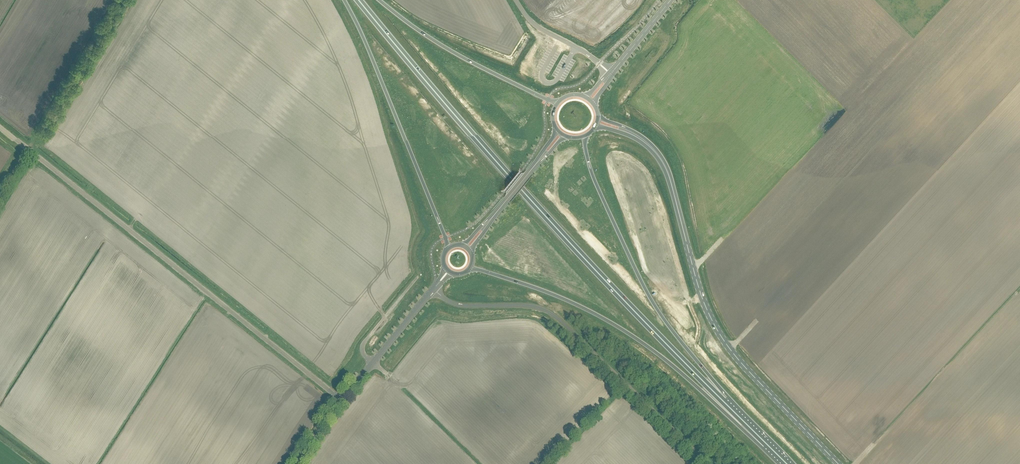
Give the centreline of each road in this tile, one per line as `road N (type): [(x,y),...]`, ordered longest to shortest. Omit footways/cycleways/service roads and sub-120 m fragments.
road 1 (trunk): [(723,401),(497,164),(360,0)]
road 2 (unclassified): [(342,401),(0,127)]
road 3 (secondary): [(838,463),(719,335),(666,168),(635,135)]
road 4 (trunk): [(469,269),(539,289),(612,324),(766,443)]
road 5 (unclassified): [(708,463),(546,311),(457,305),(433,290)]
road 6 (trunk): [(723,401),(647,293),(590,172),(584,138)]
road 7 (trunk): [(344,0),(448,249)]
road 8 (trunk): [(558,102),(457,53),(380,0)]
road 9 (tertiary): [(342,401),(433,290)]

